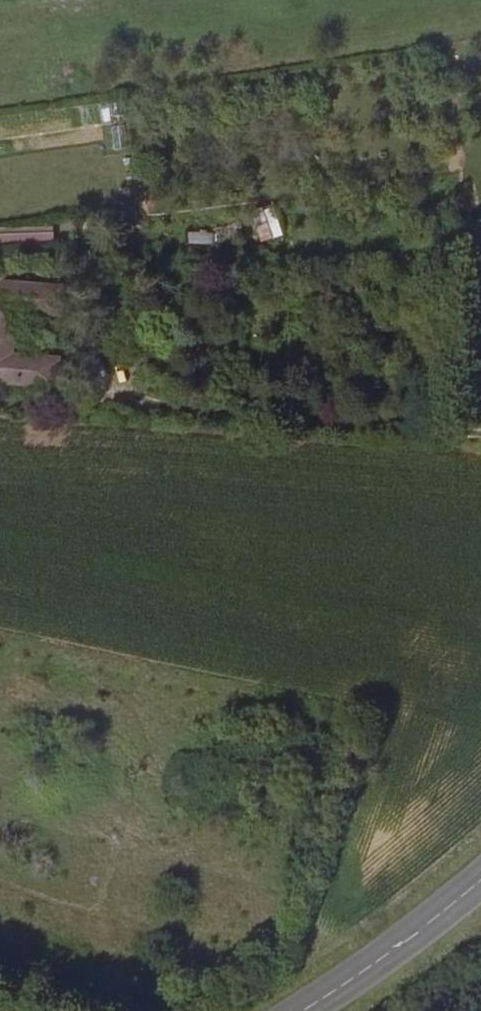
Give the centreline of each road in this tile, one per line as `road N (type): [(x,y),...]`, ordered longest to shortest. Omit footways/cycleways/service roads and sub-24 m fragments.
road 1 (tertiary): [(480,880),(301,1010)]

